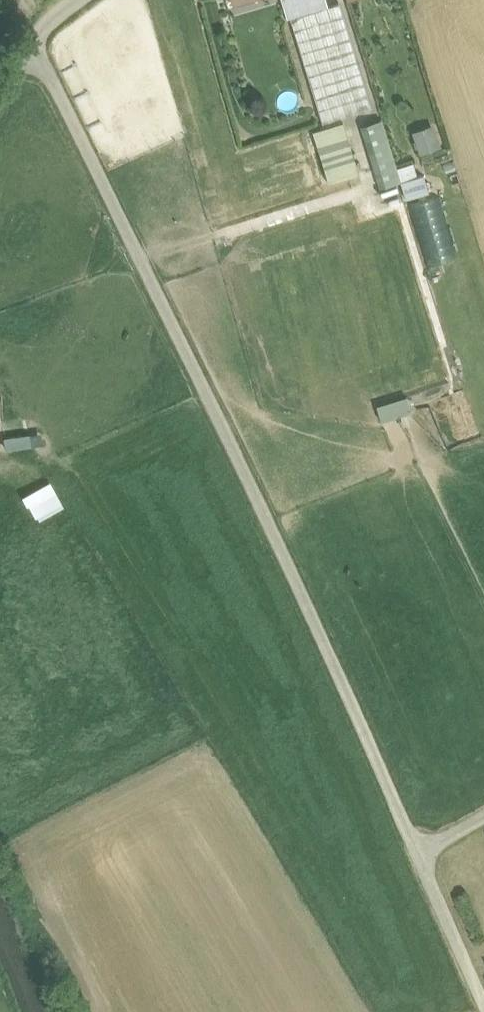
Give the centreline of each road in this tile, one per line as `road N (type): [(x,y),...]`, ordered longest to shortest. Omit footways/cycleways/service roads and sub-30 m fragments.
road 1 (unclassified): [(424,860),(312,600),(30,38)]
road 2 (unclassified): [(483,1000),(424,860)]

